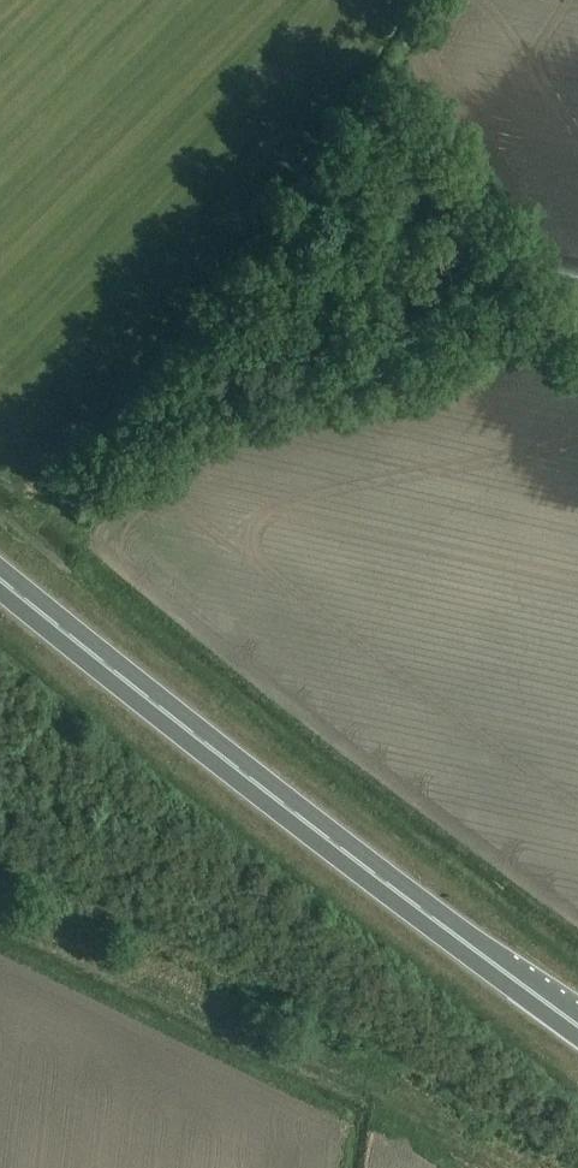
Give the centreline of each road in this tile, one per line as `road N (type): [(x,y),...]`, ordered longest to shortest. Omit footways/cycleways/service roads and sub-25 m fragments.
road 1 (trunk): [(577,1028),(0,580)]

